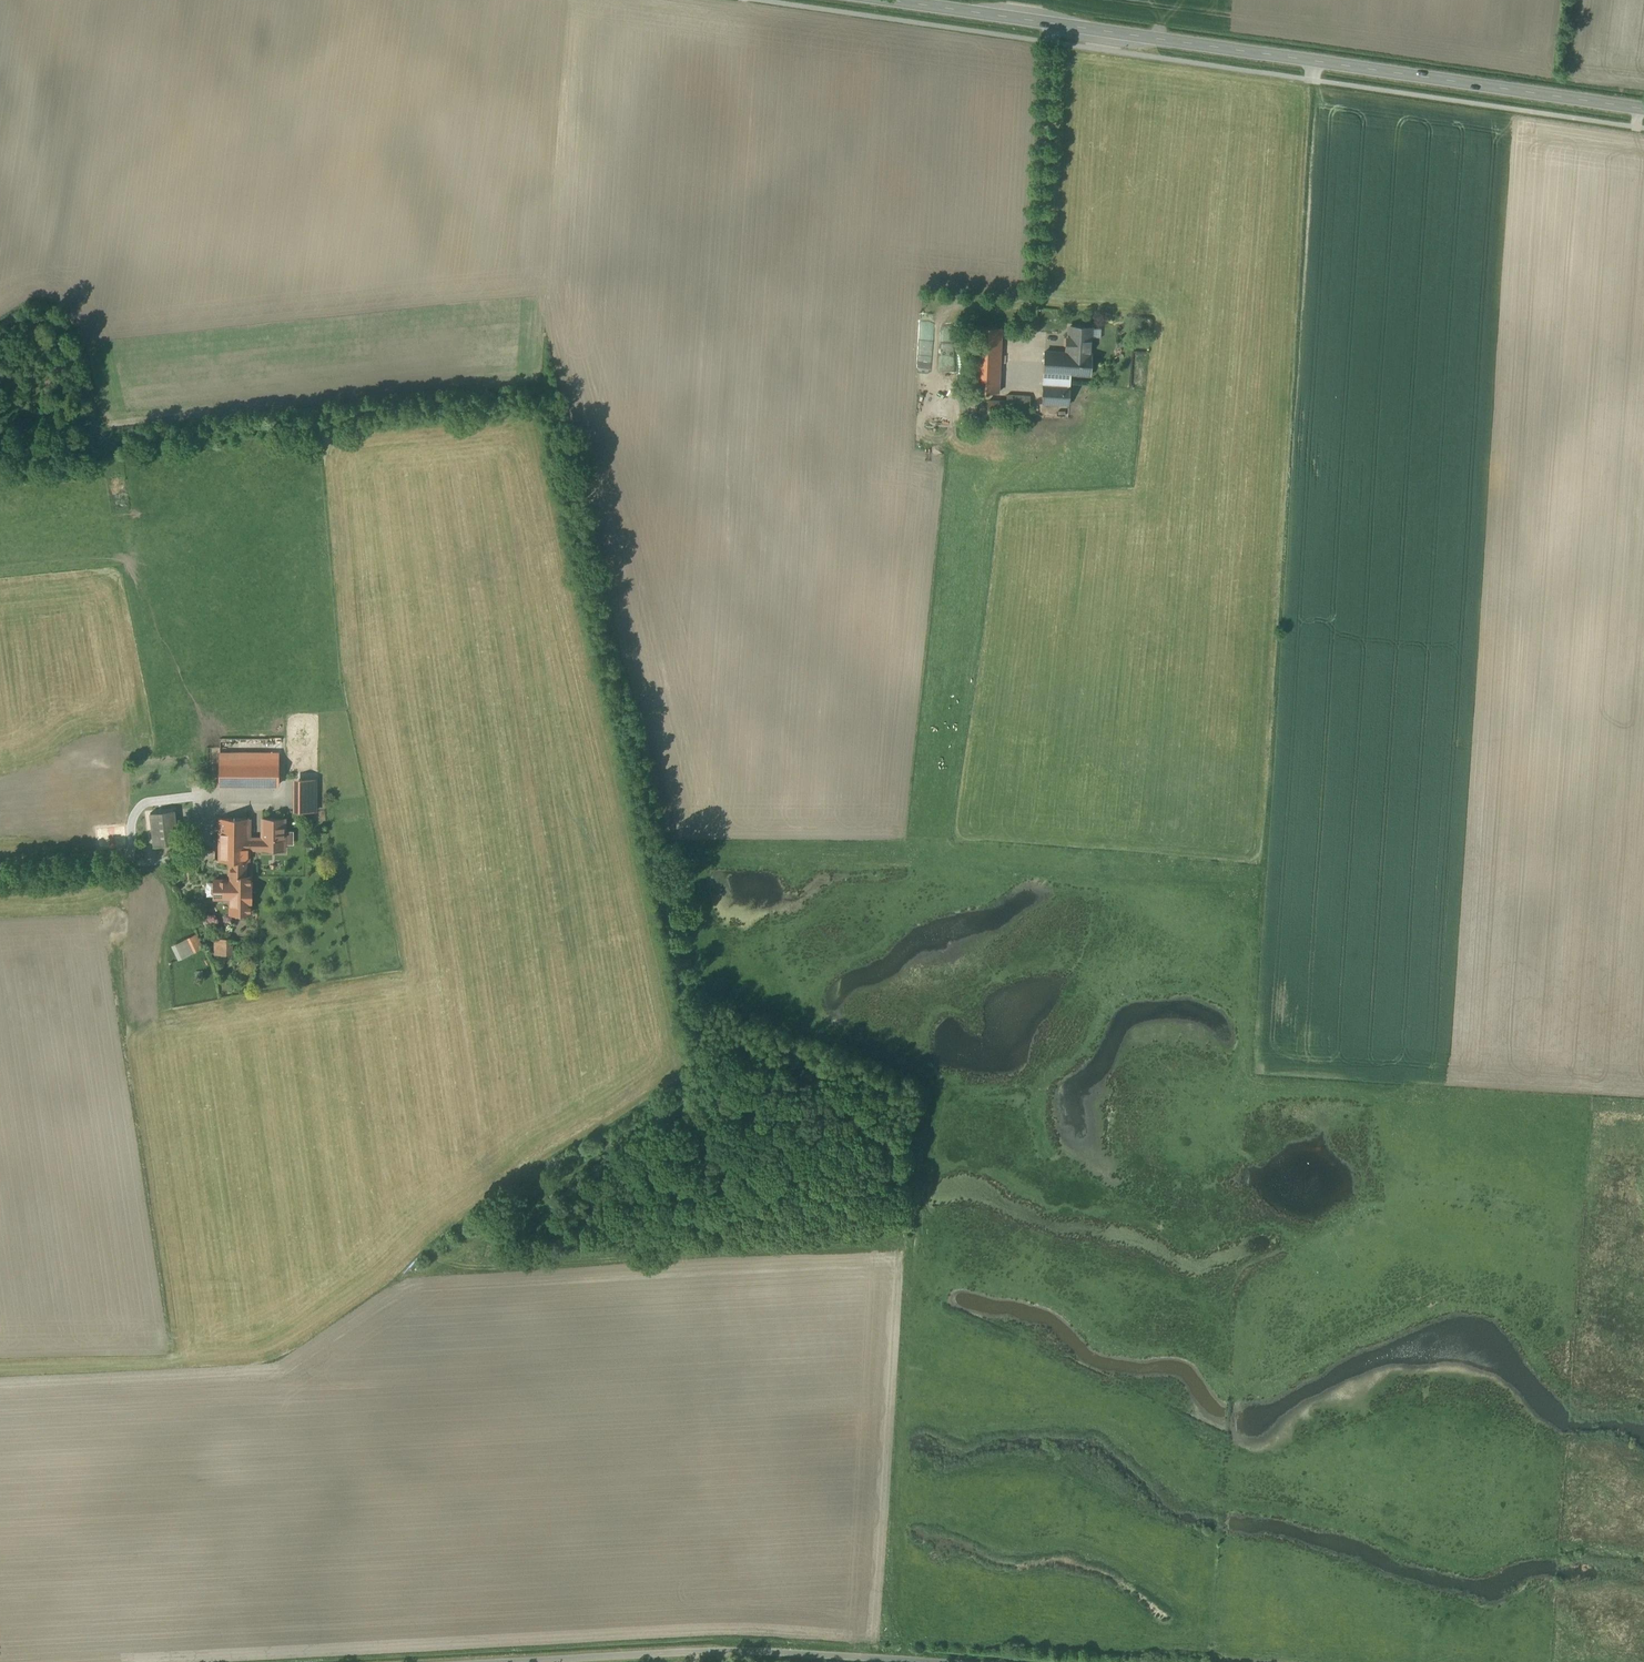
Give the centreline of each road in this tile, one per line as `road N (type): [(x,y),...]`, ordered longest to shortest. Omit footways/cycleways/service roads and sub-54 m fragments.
road 1 (secondary): [(1643,110),(891,0)]
road 2 (unclassified): [(490,1661),(710,1651),(950,1661)]

